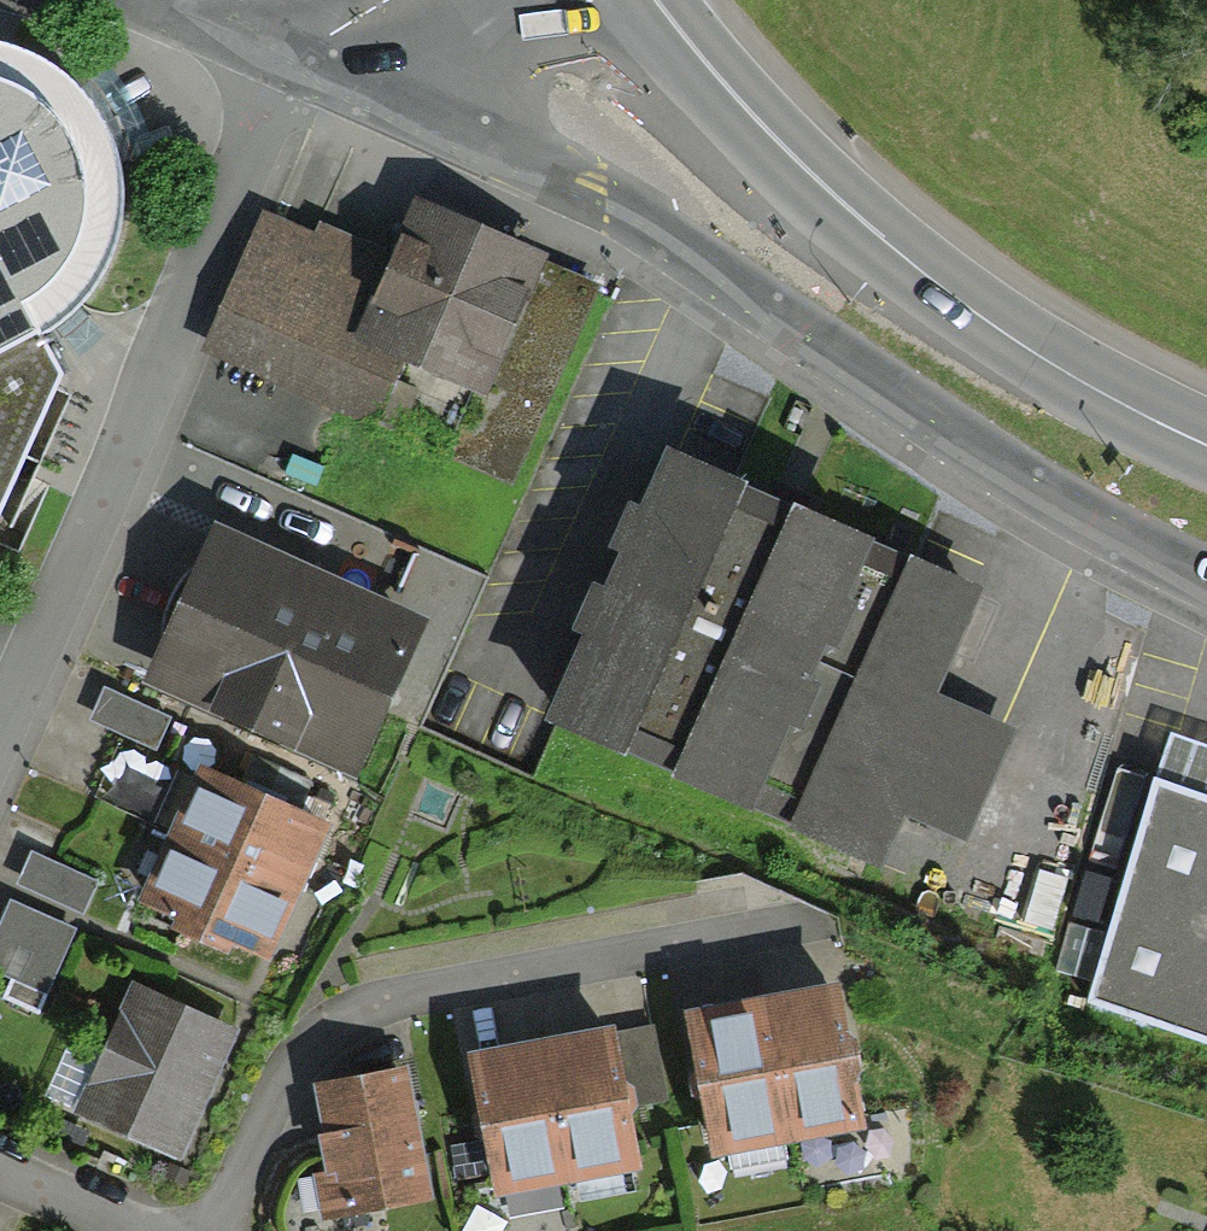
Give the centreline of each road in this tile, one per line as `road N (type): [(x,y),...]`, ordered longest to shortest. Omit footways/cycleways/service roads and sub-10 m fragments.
road 1 (residential): [(831,920),(371,1004),(335,1022),(310,1052),(212,1230)]
road 2 (residential): [(1206,576),(1101,525),(942,425),(667,243),(585,171)]
road 3 (residential): [(272,44),(0,720)]
road 4 (primary): [(1206,438),(1096,393),(887,251),(714,80)]
road 5 (residential): [(585,171),(502,150),(272,44)]
road 6 (residential): [(585,171),(714,80)]
road 7 (residential): [(129,1230),(0,1170)]

